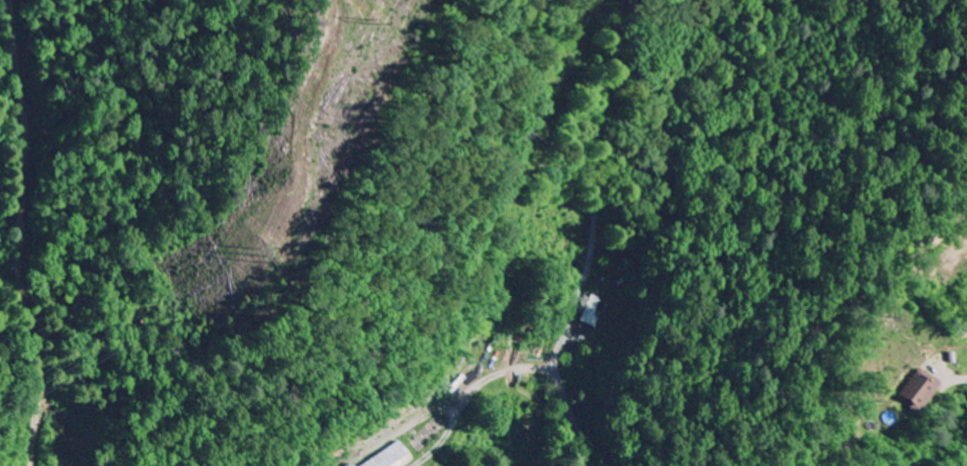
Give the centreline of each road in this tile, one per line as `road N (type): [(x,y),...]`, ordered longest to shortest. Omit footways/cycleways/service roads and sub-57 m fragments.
road 1 (residential): [(591,465),(552,364),(587,272),(598,136),(626,0)]

